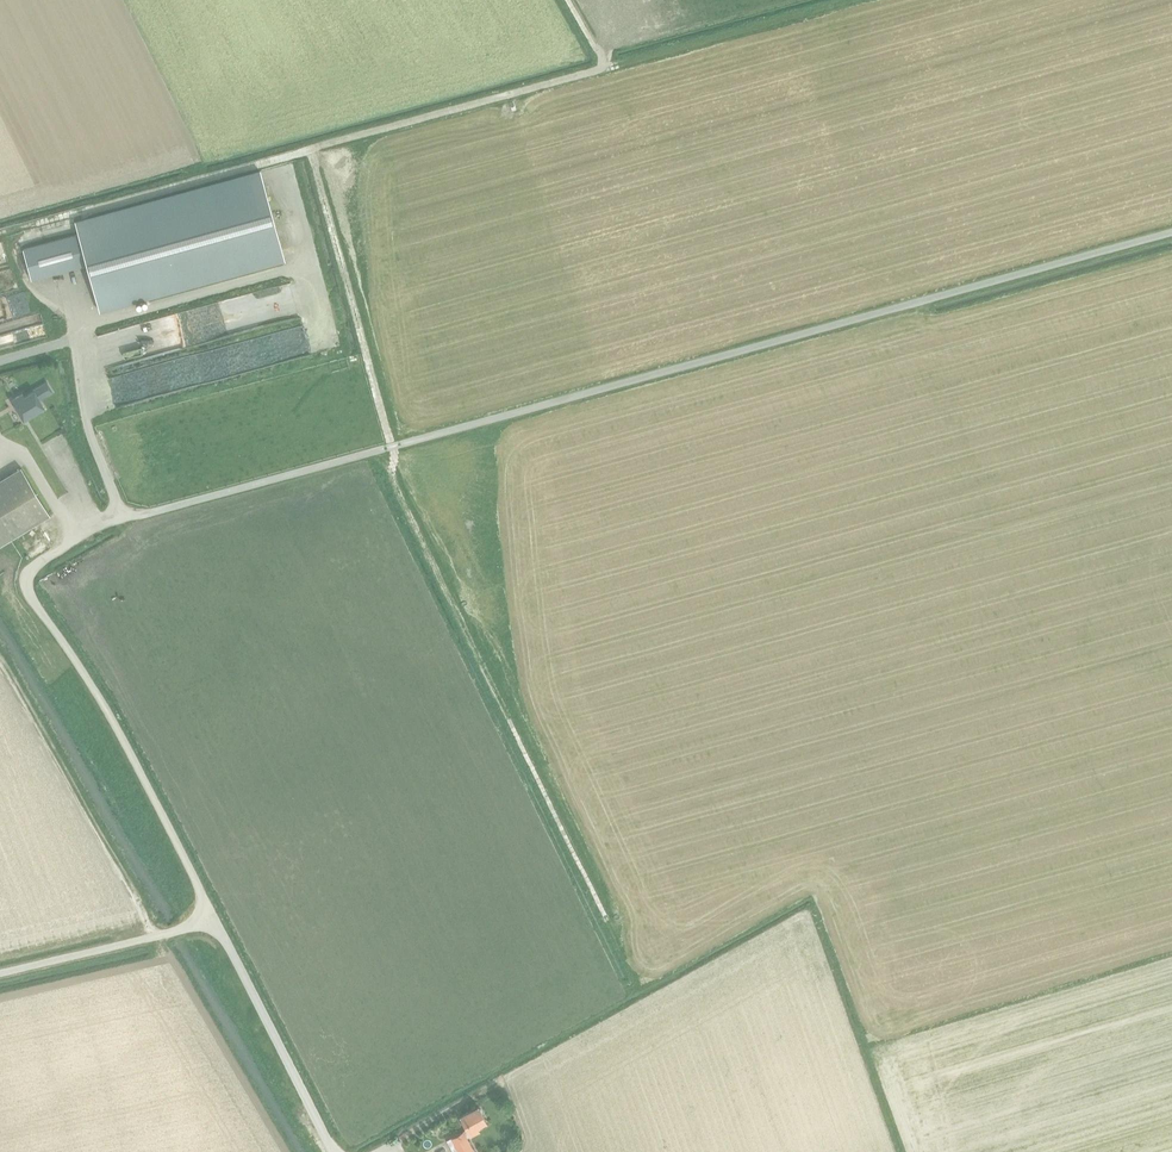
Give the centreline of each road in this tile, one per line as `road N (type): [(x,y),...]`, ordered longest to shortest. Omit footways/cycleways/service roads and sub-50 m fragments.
road 1 (track): [(1171,234),(141,515)]
road 2 (unclassified): [(214,918),(103,704),(28,590),(36,564),(109,523),(141,515)]
road 3 (unclassified): [(334,1151),(214,918)]
road 4 (unclassified): [(0,972),(214,918)]

